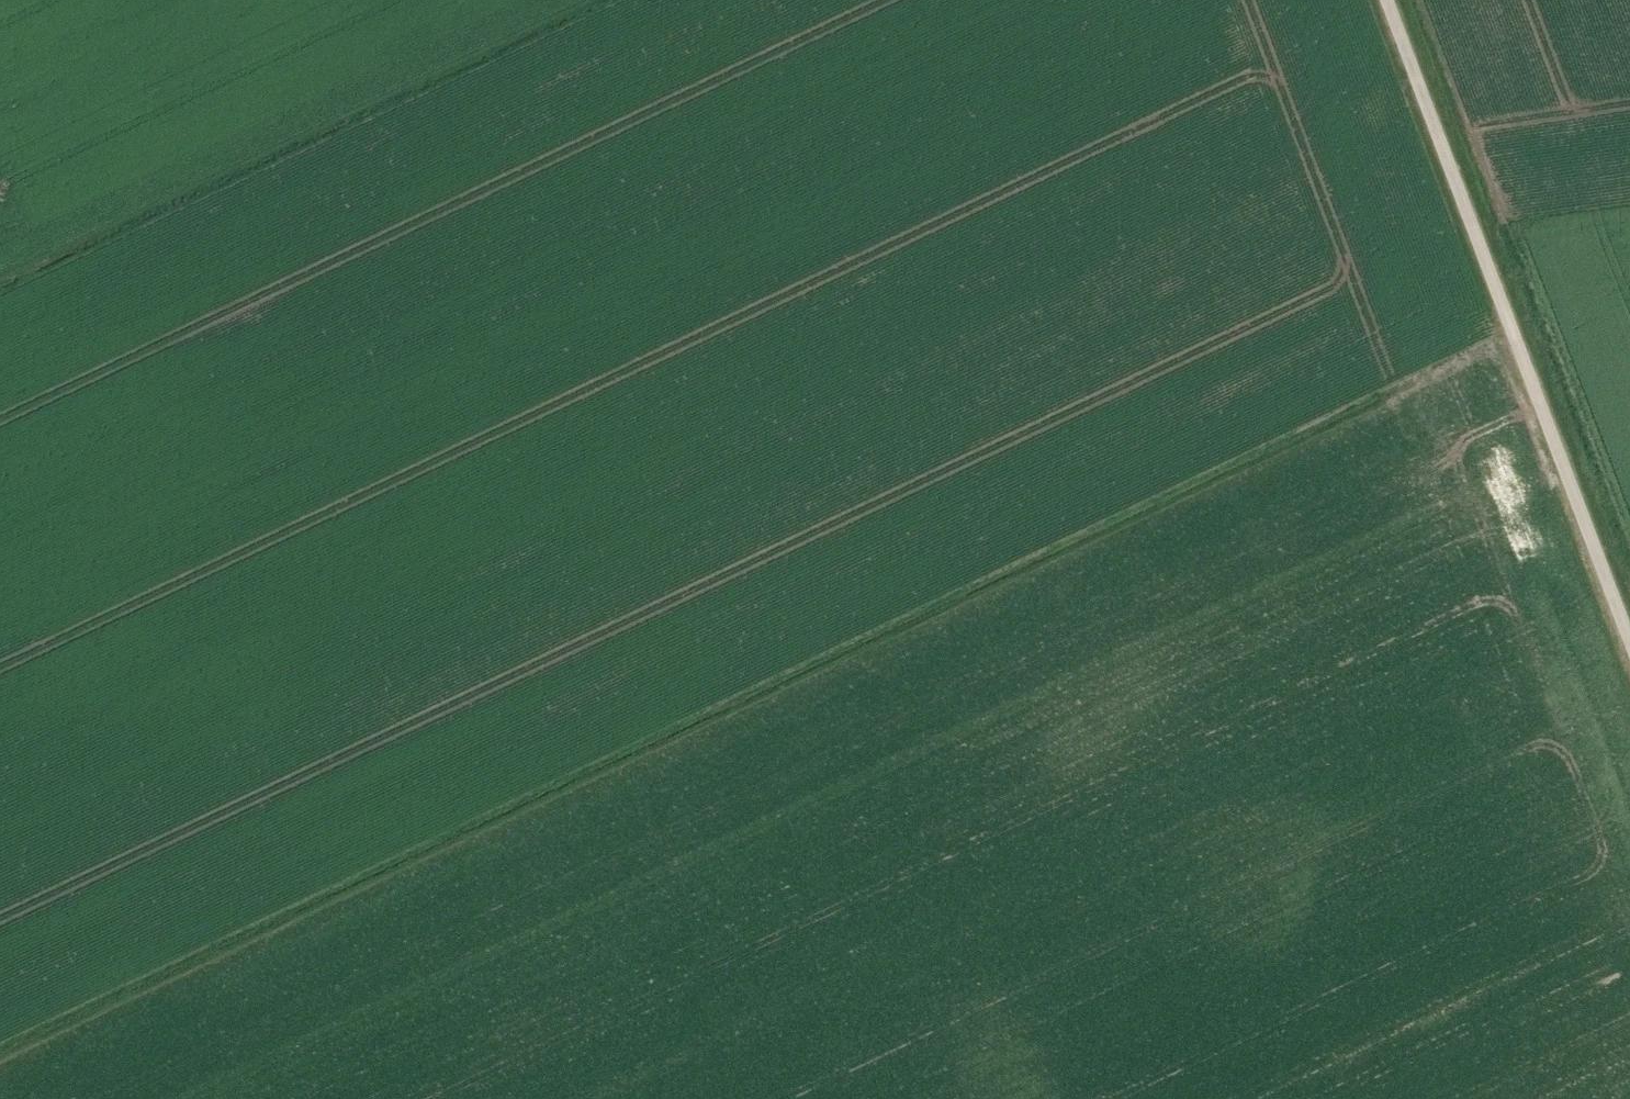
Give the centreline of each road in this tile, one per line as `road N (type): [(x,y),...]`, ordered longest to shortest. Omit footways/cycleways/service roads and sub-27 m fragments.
road 1 (unclassified): [(1629,634),(1389,0)]

